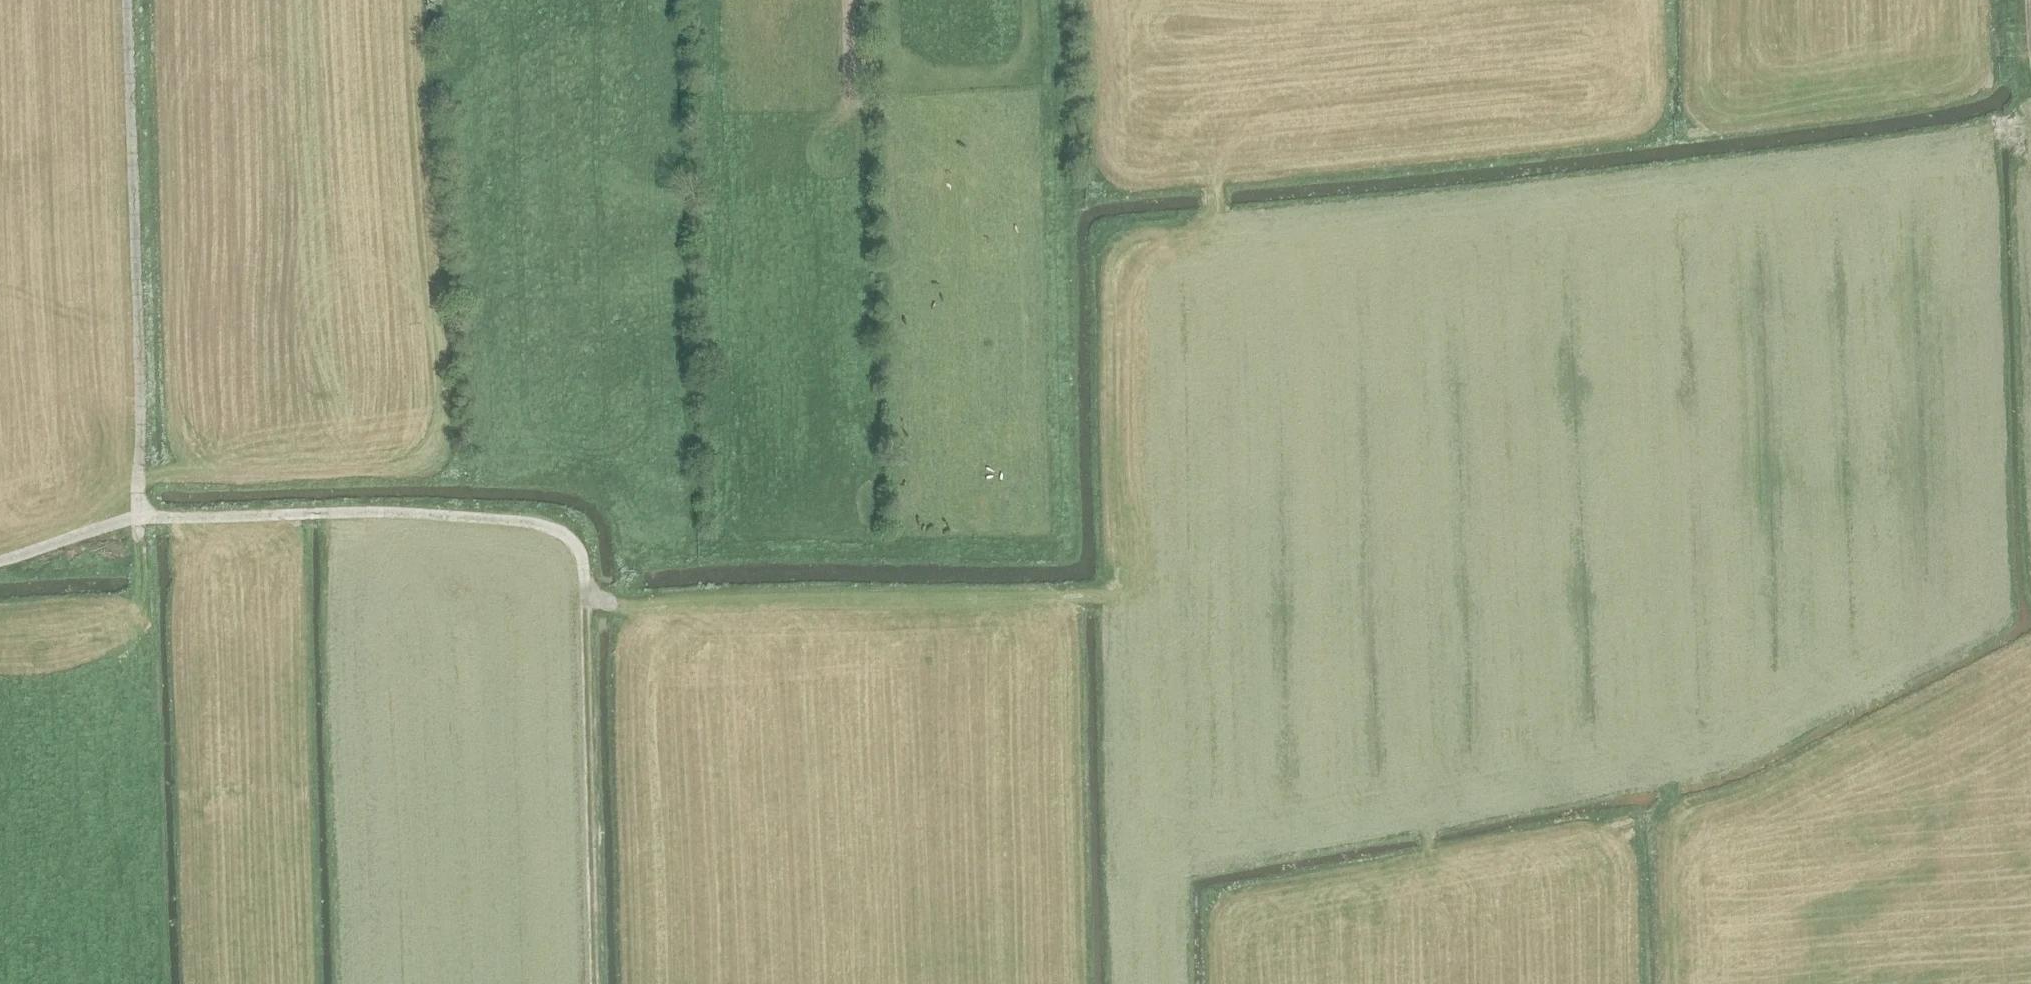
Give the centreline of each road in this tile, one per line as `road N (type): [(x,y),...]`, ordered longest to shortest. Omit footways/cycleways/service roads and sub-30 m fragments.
road 1 (track): [(128,0),(143,517)]

